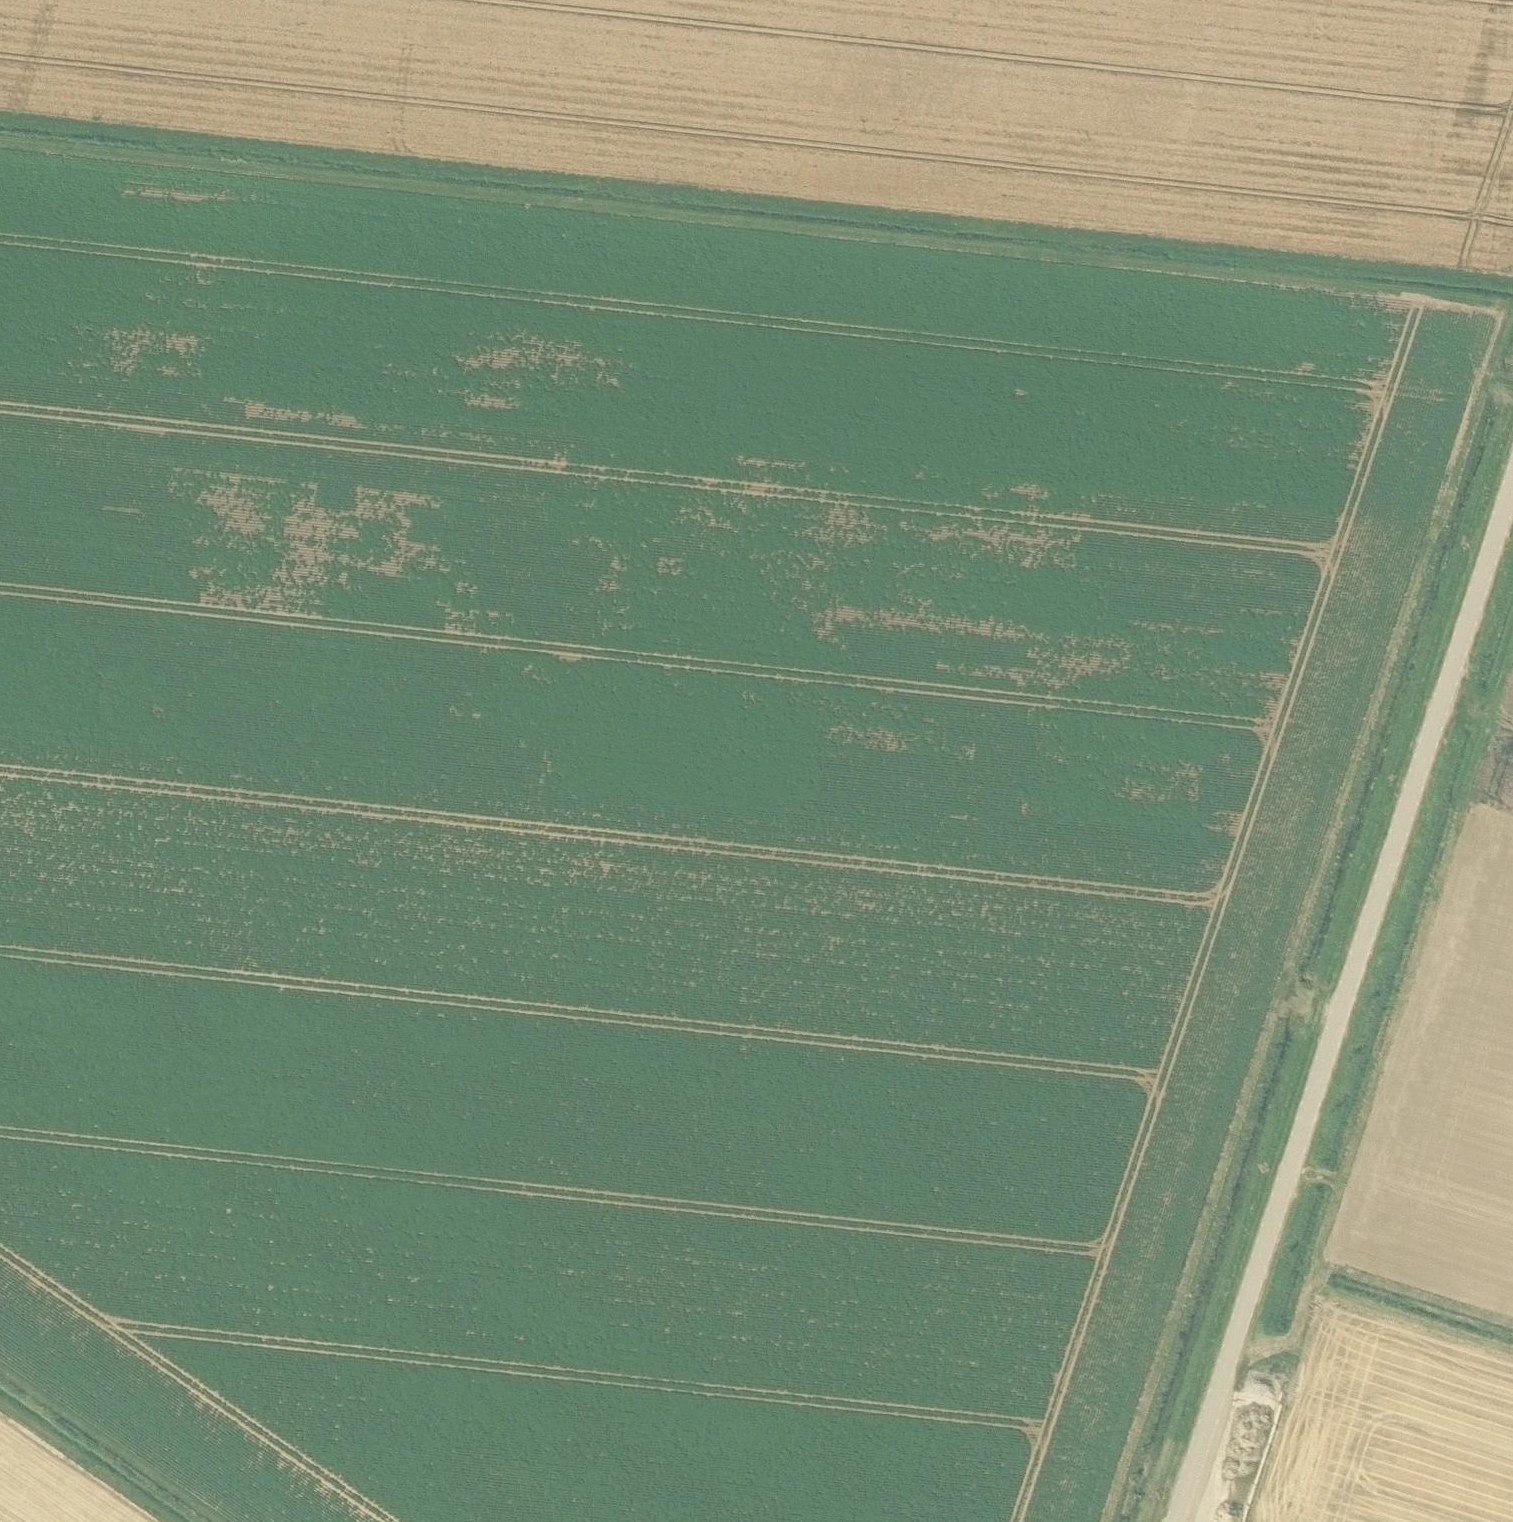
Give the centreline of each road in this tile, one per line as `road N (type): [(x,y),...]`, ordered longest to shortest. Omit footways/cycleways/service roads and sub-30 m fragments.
road 1 (unclassified): [(1175,1521),(1512,491)]

